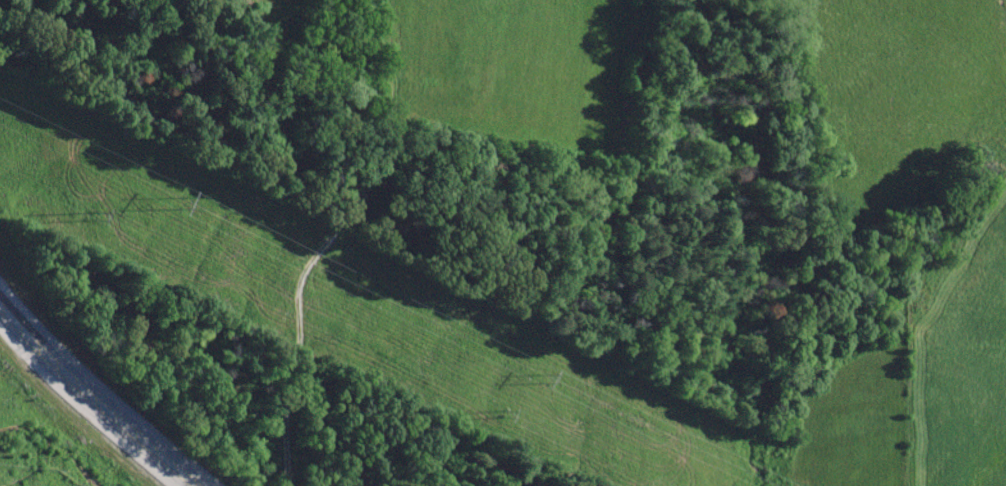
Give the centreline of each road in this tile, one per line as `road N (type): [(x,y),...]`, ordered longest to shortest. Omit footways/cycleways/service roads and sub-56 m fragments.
road 1 (primary): [(203,485),(0,294)]

